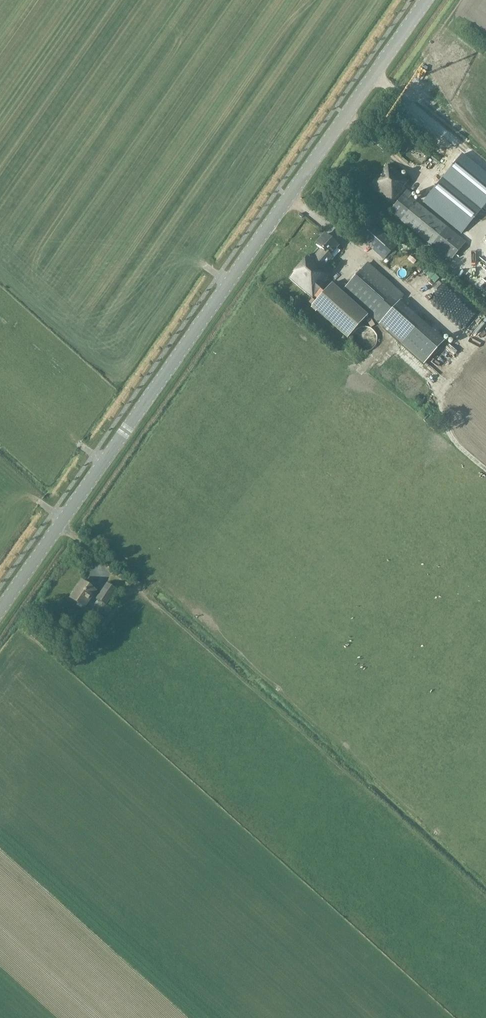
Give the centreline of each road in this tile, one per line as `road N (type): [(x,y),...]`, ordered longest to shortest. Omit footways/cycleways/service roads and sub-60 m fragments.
road 1 (tertiary): [(0,610),(427,0)]

